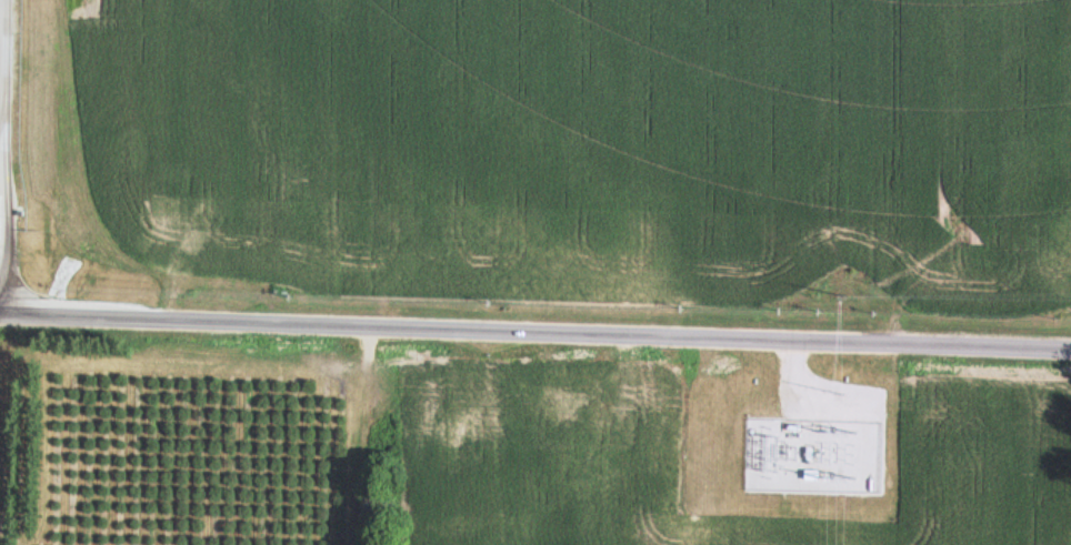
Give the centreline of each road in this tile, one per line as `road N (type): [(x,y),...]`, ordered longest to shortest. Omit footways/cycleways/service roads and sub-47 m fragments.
road 1 (residential): [(1070,349),(0,315)]

